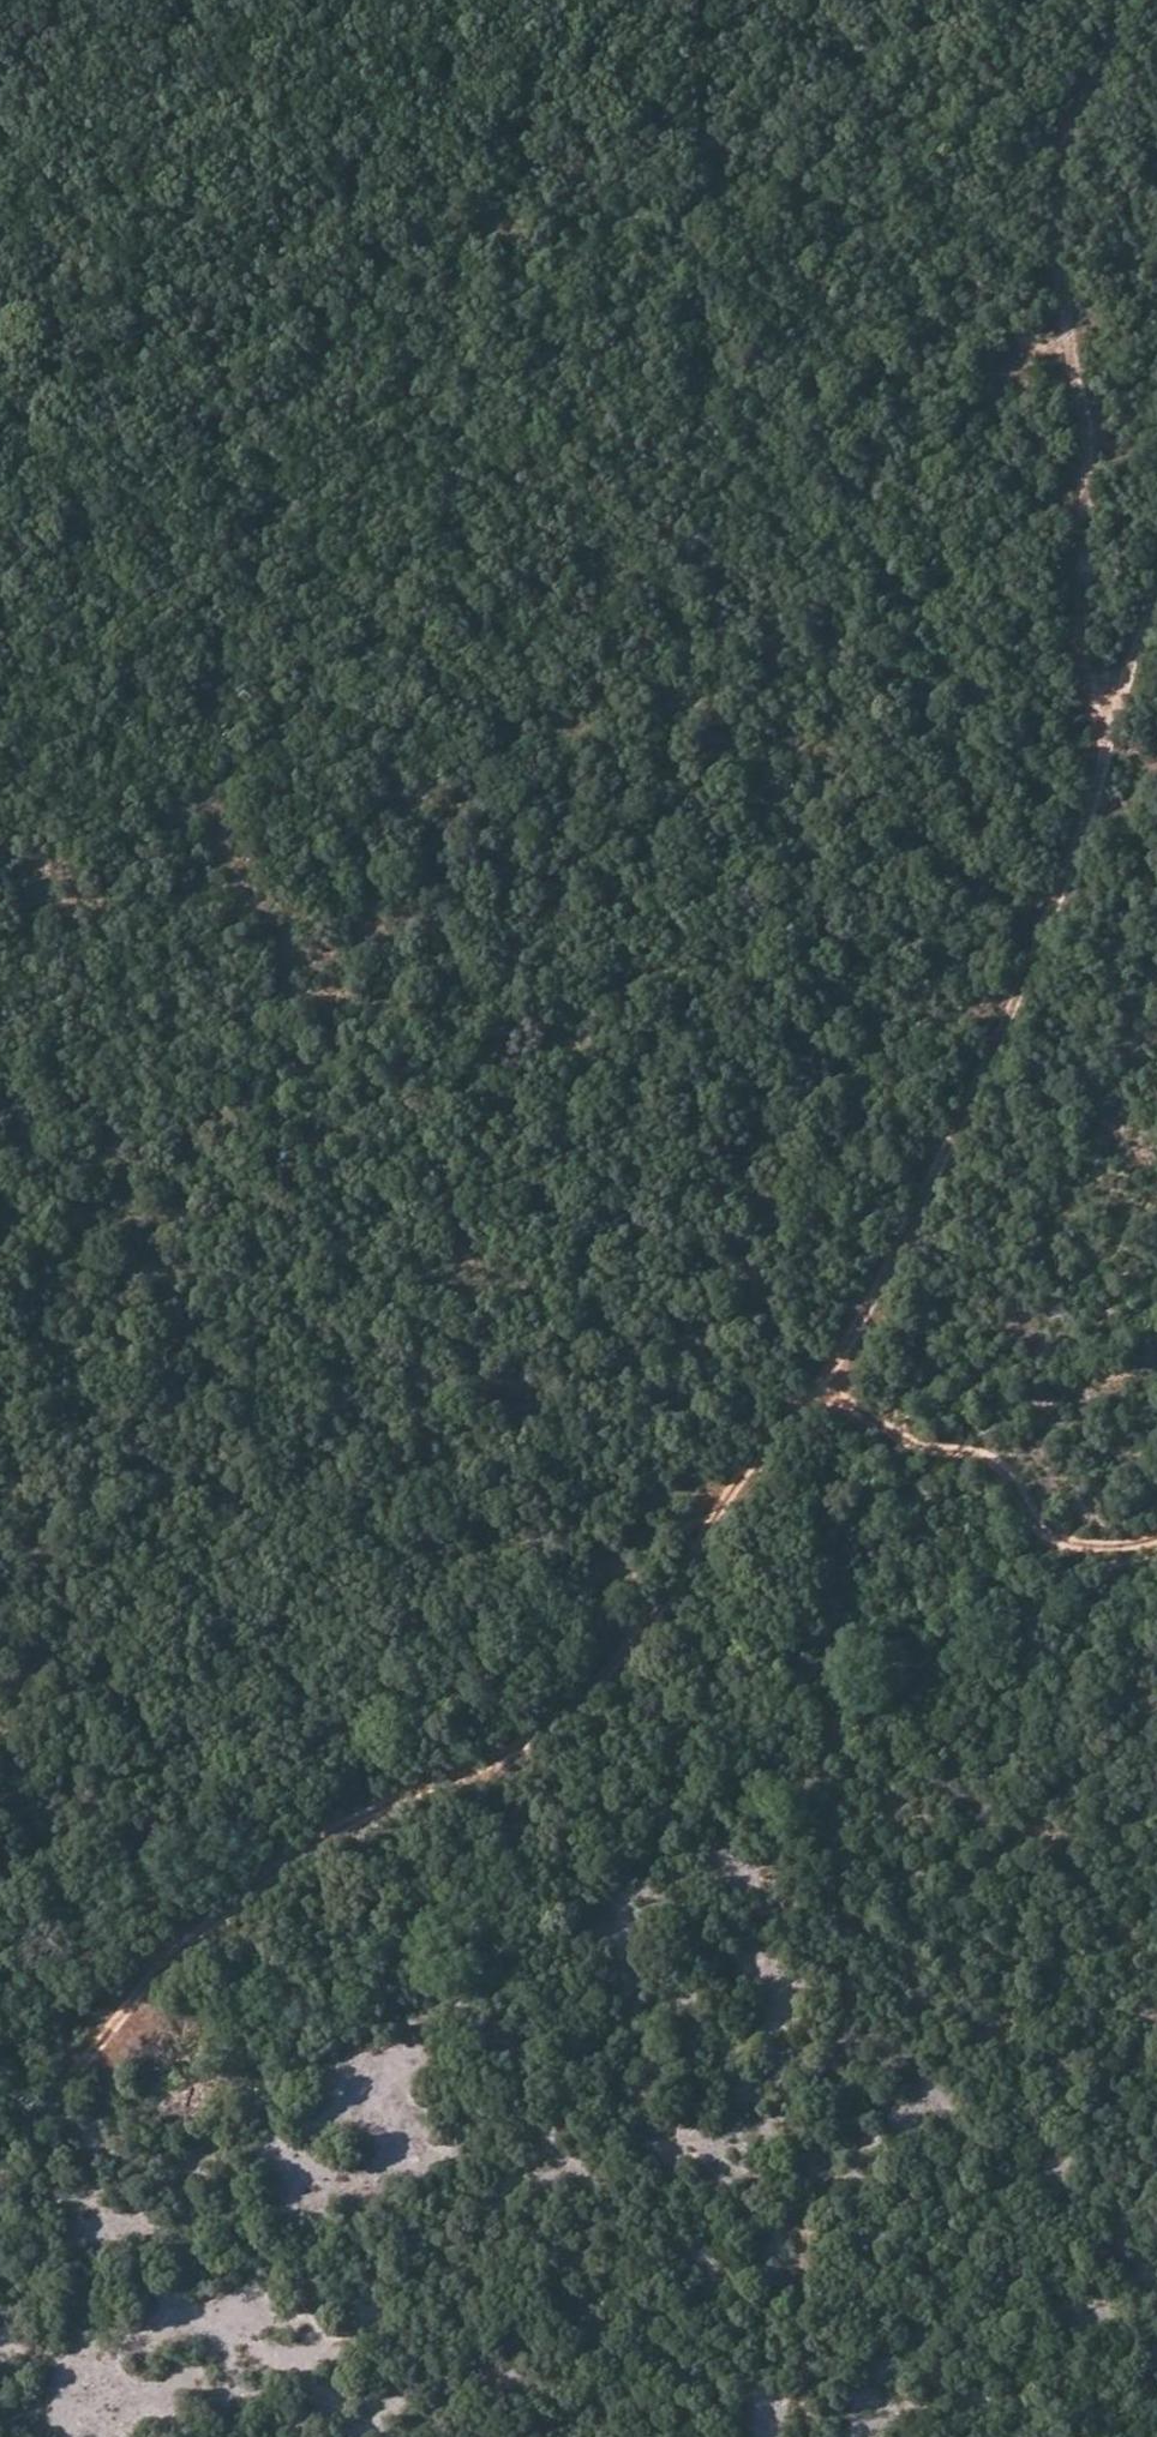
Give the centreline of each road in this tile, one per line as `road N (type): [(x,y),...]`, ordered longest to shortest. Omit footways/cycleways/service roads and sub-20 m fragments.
road 1 (track): [(0,2155),(185,1942),(349,1822),(513,1755),(653,1626),(735,1476),(829,1372),(910,1247),(1003,1041),(1156,600)]
road 2 (track): [(833,1392),(892,1436),(991,1449),(1034,1528),(1121,1549),(1156,1538)]

